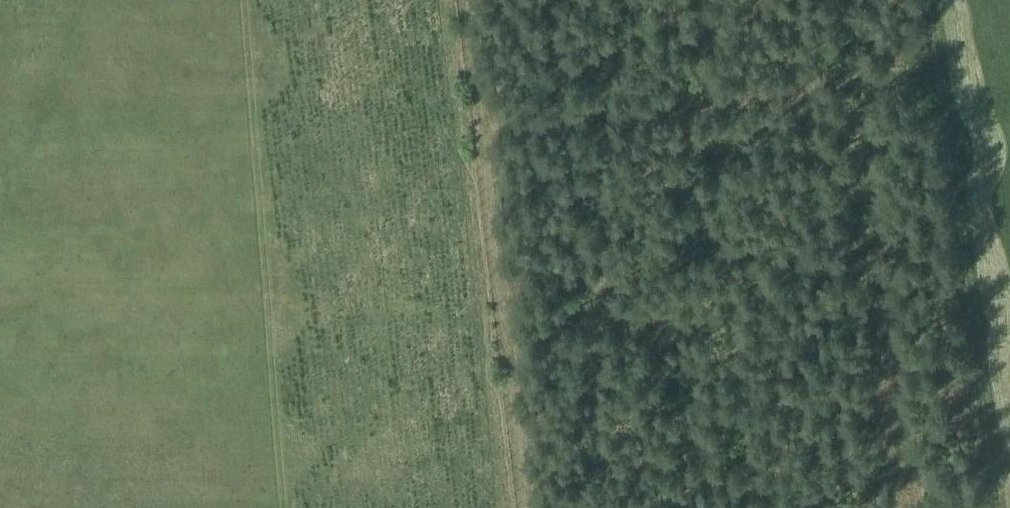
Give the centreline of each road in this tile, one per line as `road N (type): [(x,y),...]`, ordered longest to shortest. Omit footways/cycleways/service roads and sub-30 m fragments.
road 1 (track): [(284,507),(244,0)]

